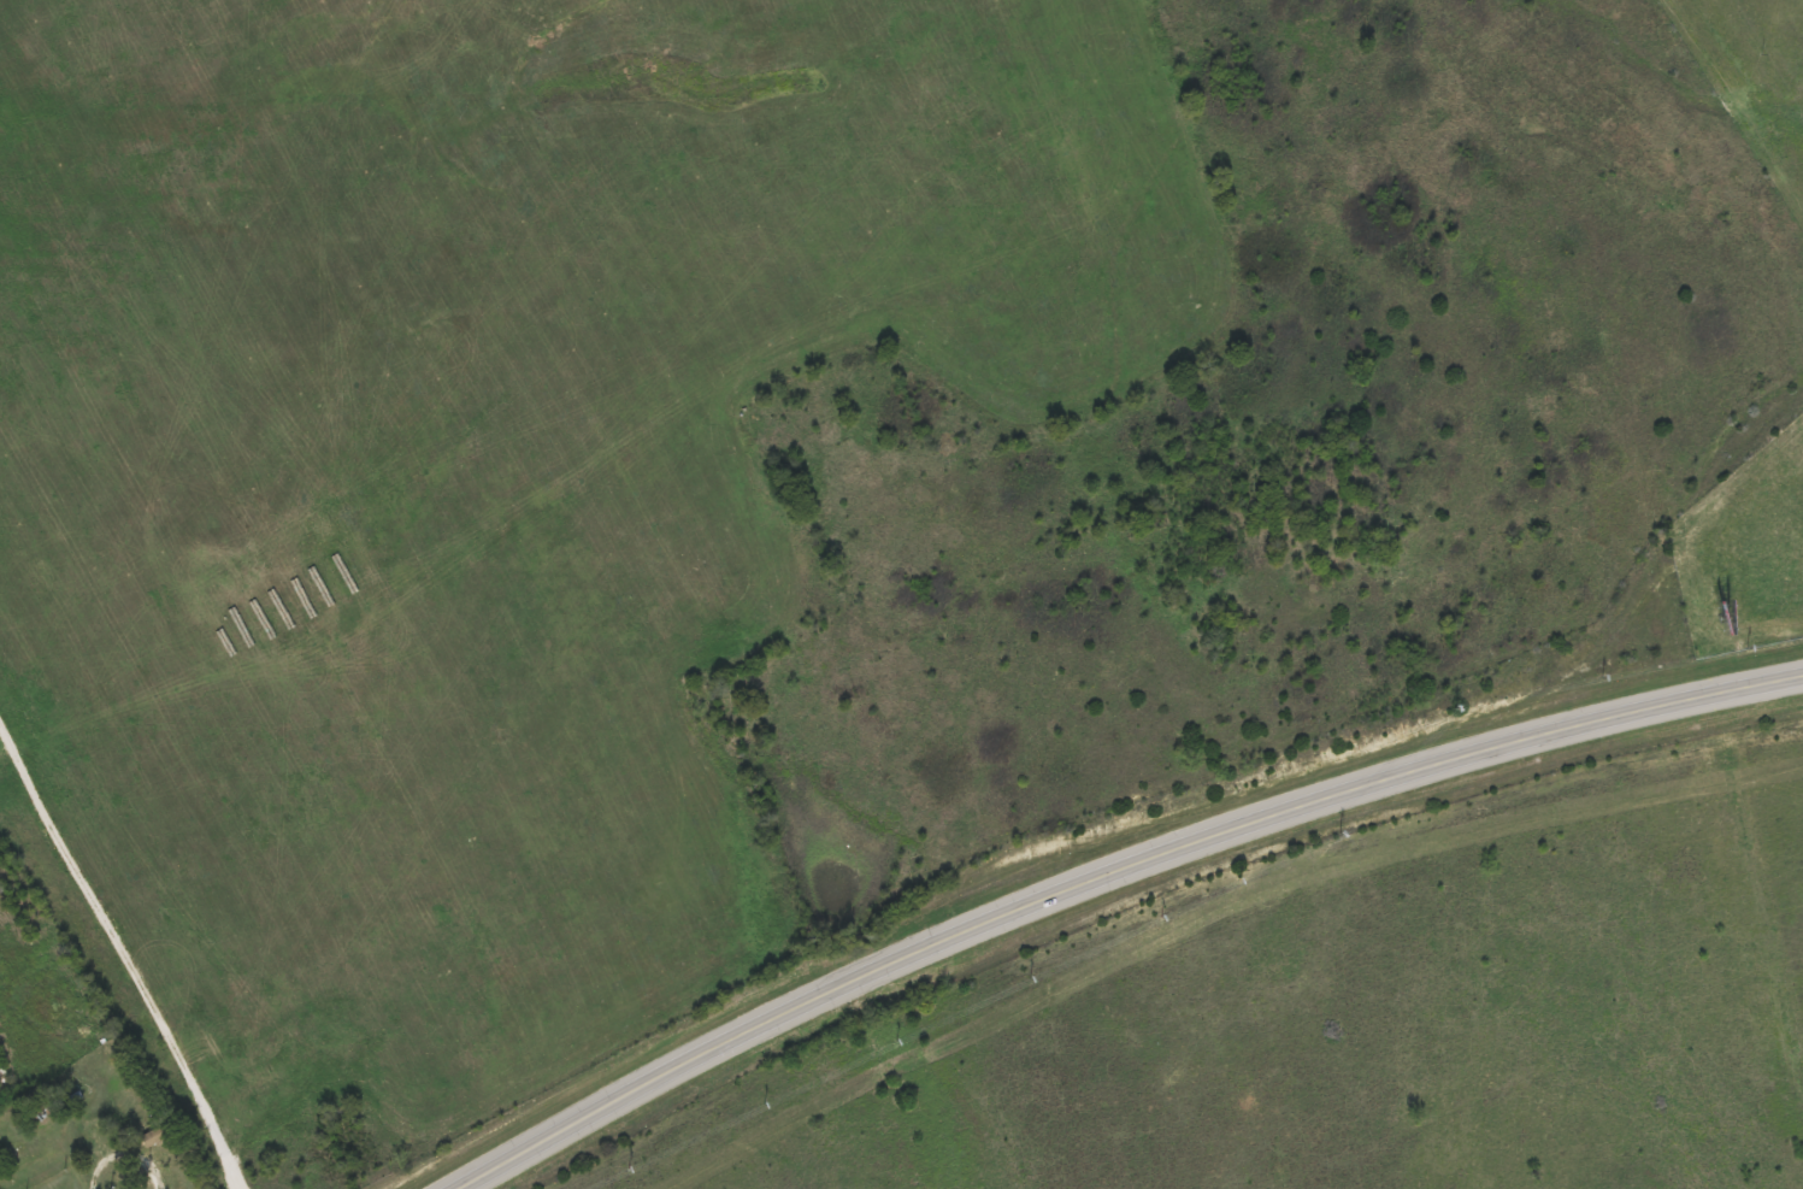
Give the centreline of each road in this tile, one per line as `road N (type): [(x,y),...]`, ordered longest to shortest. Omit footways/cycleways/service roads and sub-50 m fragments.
road 1 (trunk): [(466,1188),(774,1019),(1032,903),(1430,765),(1802,683)]

